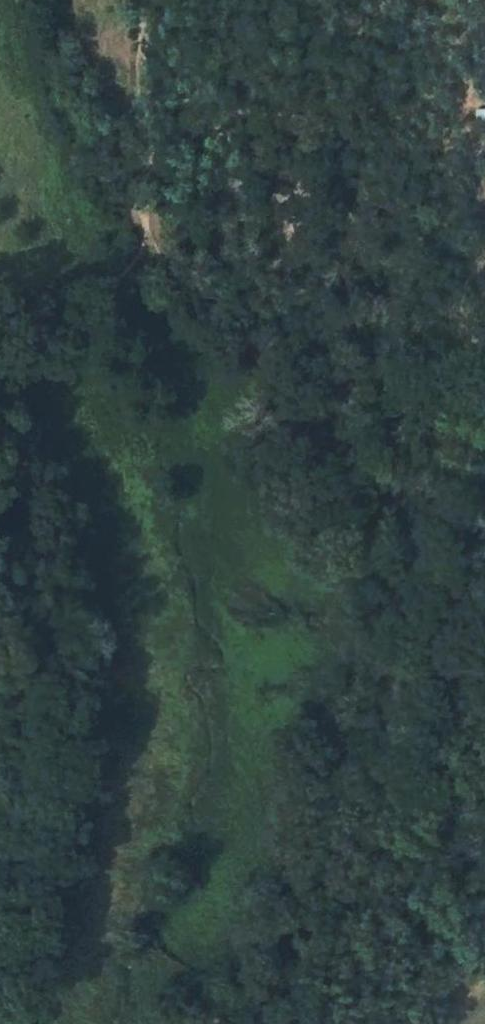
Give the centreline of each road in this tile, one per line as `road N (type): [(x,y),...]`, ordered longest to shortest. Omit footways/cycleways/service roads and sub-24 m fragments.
road 1 (track): [(145,236),(185,299),(266,365),(388,486),(407,545),(484,649)]
road 2 (track): [(145,0),(145,236),(123,270),(0,354)]

